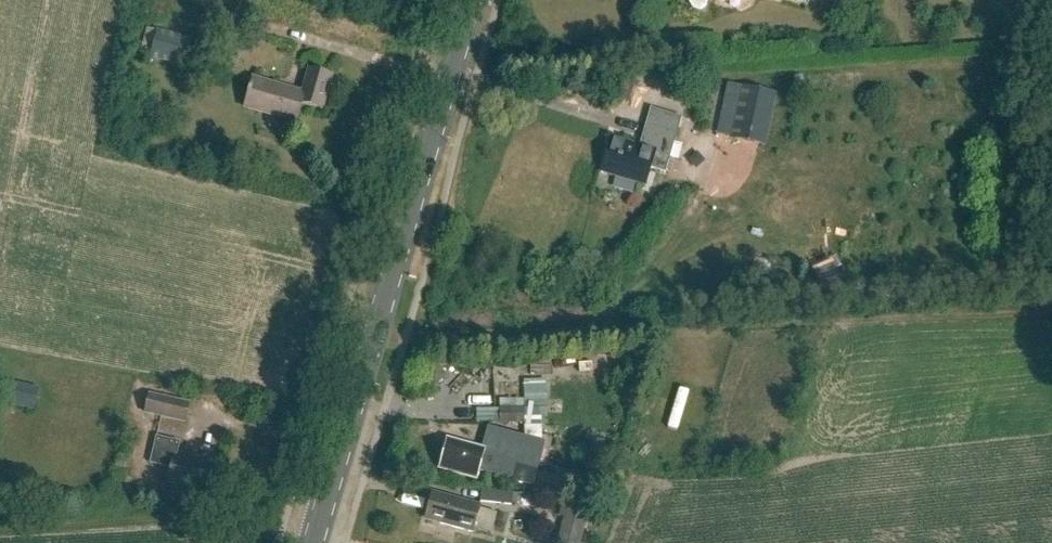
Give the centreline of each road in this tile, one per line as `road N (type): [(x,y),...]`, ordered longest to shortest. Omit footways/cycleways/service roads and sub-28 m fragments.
road 1 (secondary): [(314,542),(470,0)]

